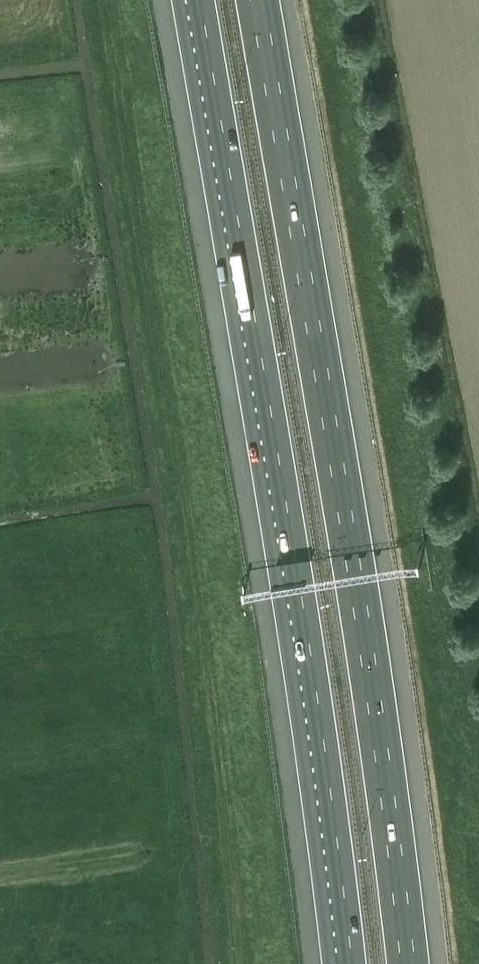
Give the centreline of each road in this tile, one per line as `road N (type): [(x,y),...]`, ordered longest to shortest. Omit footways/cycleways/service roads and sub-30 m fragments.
road 1 (motorway): [(410,963),(369,662),(256,0)]
road 2 (motorway): [(194,0),(348,963)]

